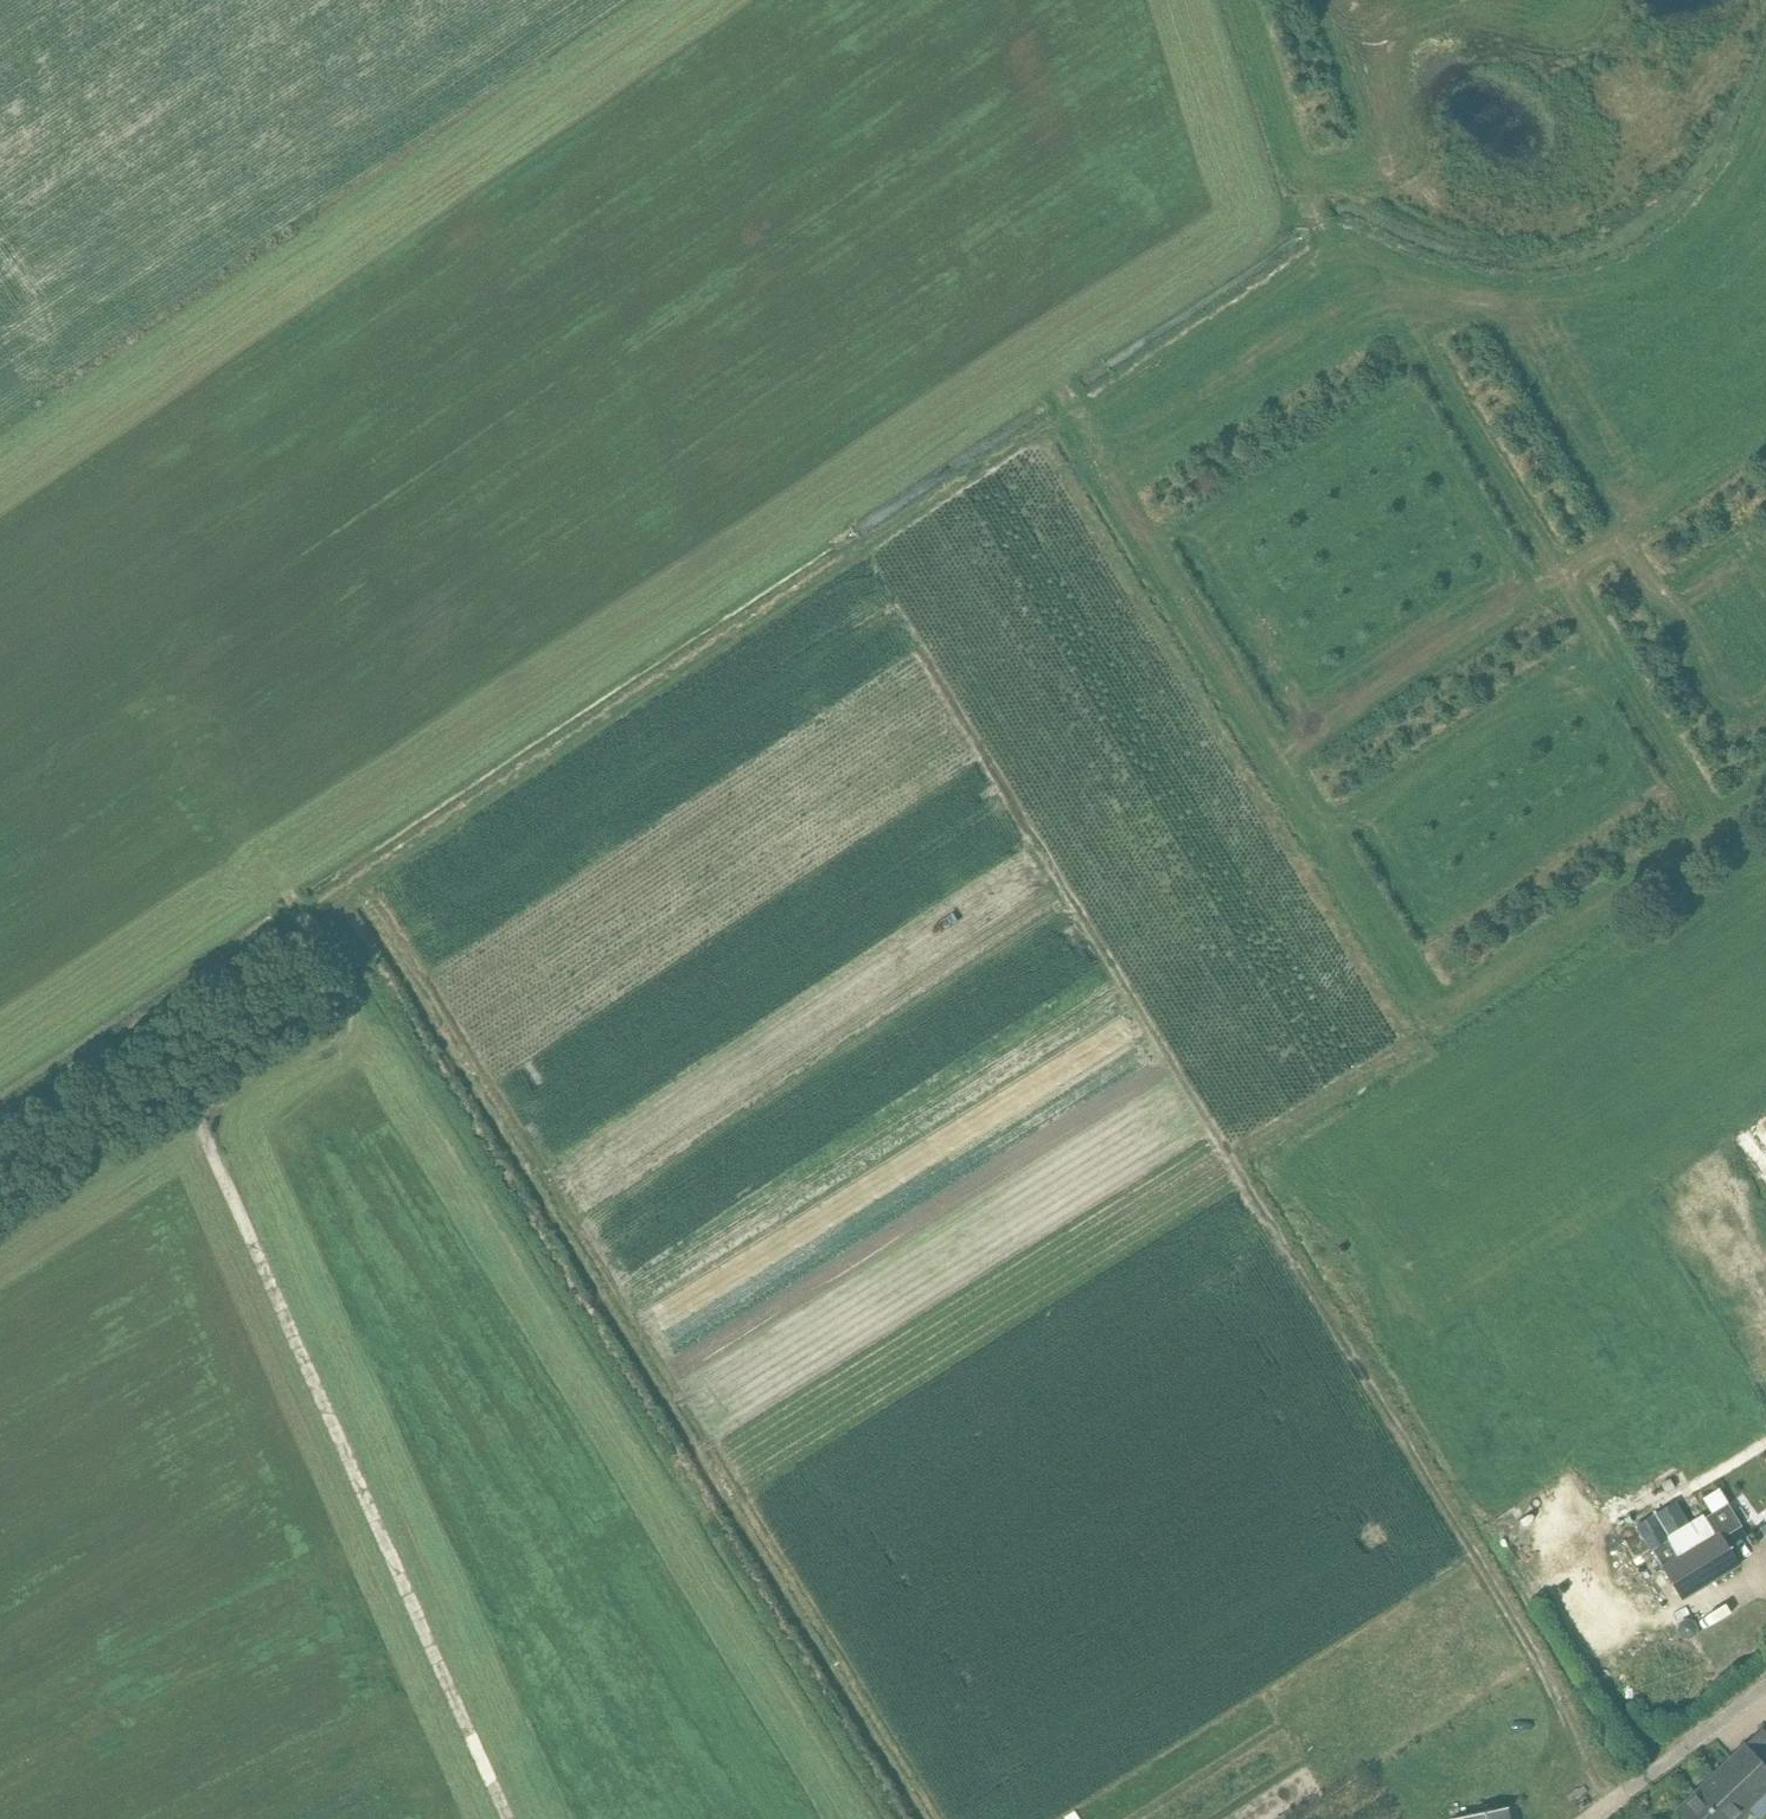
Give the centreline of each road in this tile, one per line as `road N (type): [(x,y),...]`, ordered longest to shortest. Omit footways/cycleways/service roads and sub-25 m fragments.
road 1 (unclassified): [(1622,1771),(1765,1671)]

